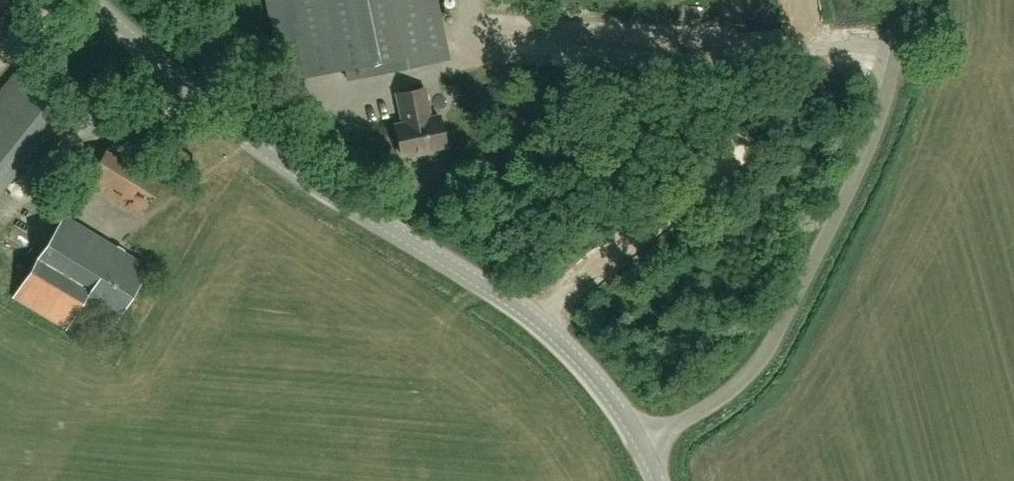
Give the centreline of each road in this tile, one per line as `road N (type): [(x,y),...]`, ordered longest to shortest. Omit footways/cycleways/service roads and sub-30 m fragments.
road 1 (tertiary): [(643,447),(600,385),(533,319),(259,150),(91,0)]
road 2 (unclassified): [(643,447),(736,387),(760,352),(864,162),(902,0)]

